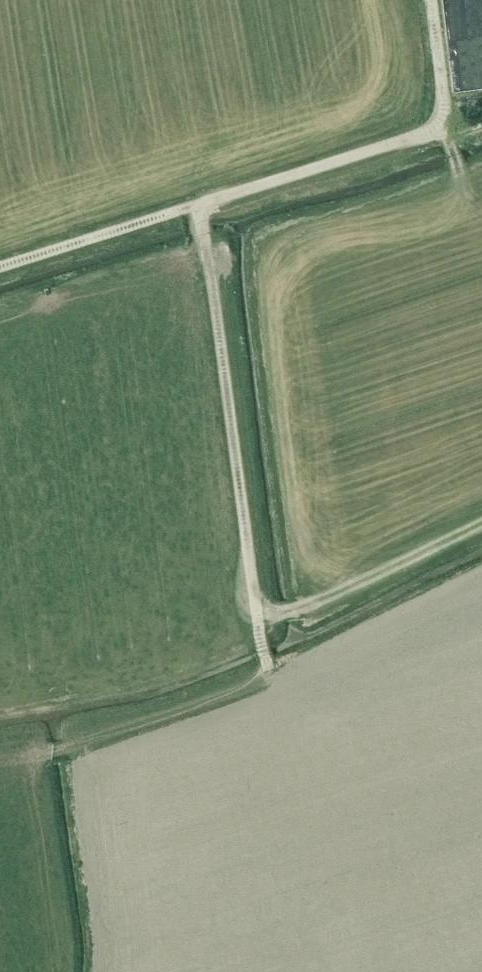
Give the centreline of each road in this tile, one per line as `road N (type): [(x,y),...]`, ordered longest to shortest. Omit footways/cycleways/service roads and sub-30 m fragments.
road 1 (track): [(432,0),(447,117),(435,130),(0,267)]
road 2 (track): [(200,204),(262,652)]
road 3 (track): [(257,615),(325,597),(481,524)]

